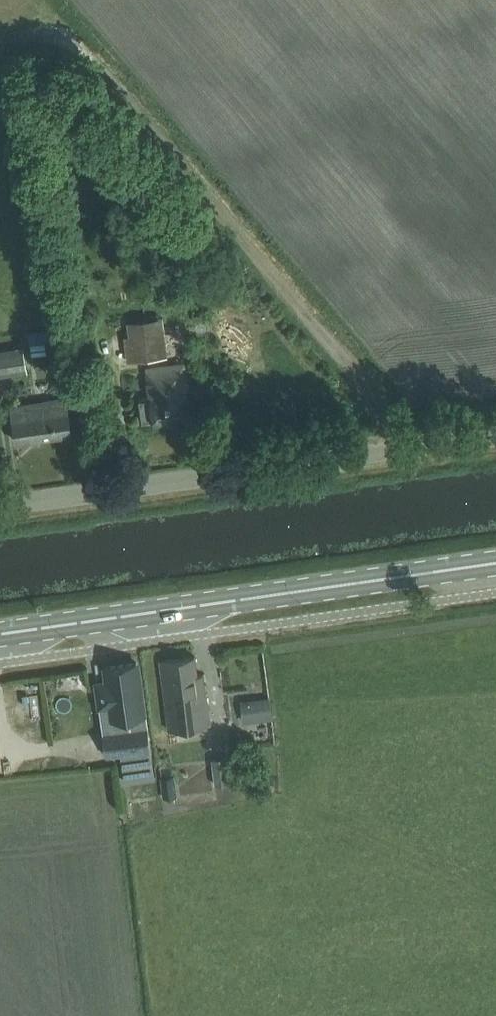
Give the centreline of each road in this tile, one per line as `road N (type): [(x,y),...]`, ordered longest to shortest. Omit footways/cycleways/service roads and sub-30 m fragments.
road 1 (unclassified): [(0,505),(495,432)]
road 2 (primary): [(0,636),(495,565)]

